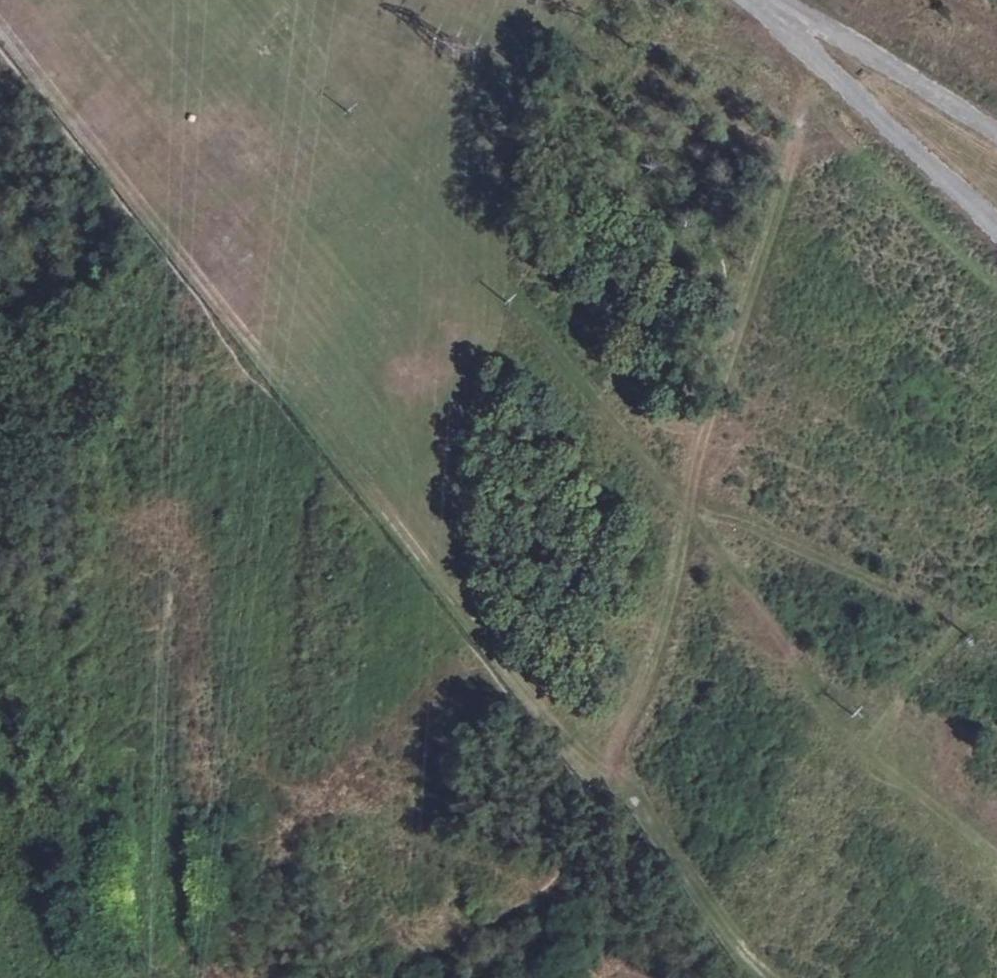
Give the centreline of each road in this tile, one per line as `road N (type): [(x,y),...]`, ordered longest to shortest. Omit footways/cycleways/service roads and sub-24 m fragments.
road 1 (track): [(782,977),(733,928),(666,825),(520,676),(0,24)]
road 2 (track): [(547,890),(378,977)]

